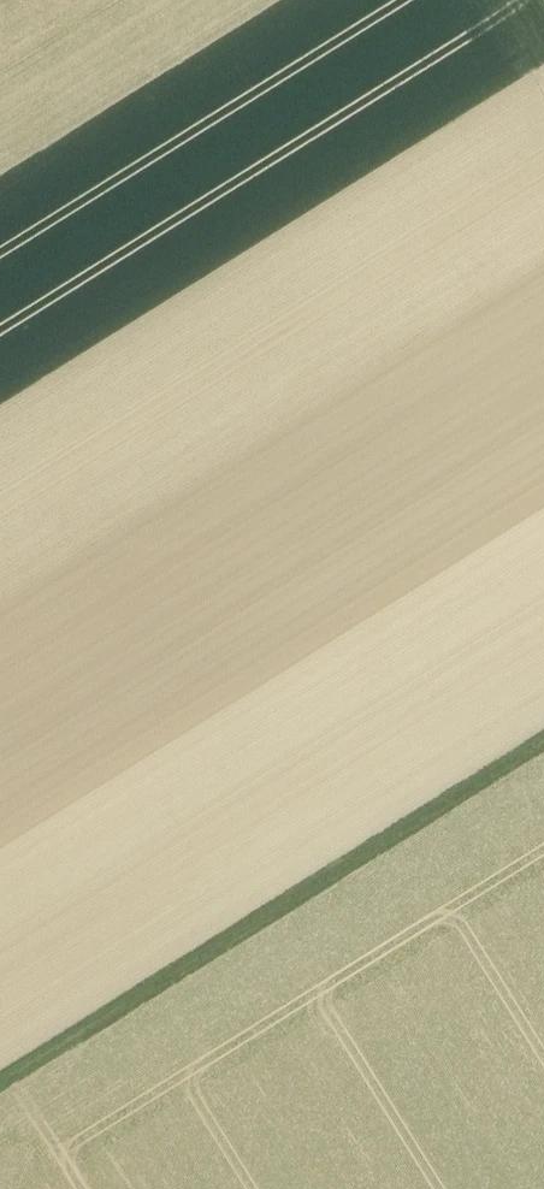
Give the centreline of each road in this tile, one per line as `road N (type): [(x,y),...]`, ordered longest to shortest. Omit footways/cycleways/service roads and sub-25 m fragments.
road 1 (track): [(543,746),(0,1087)]

